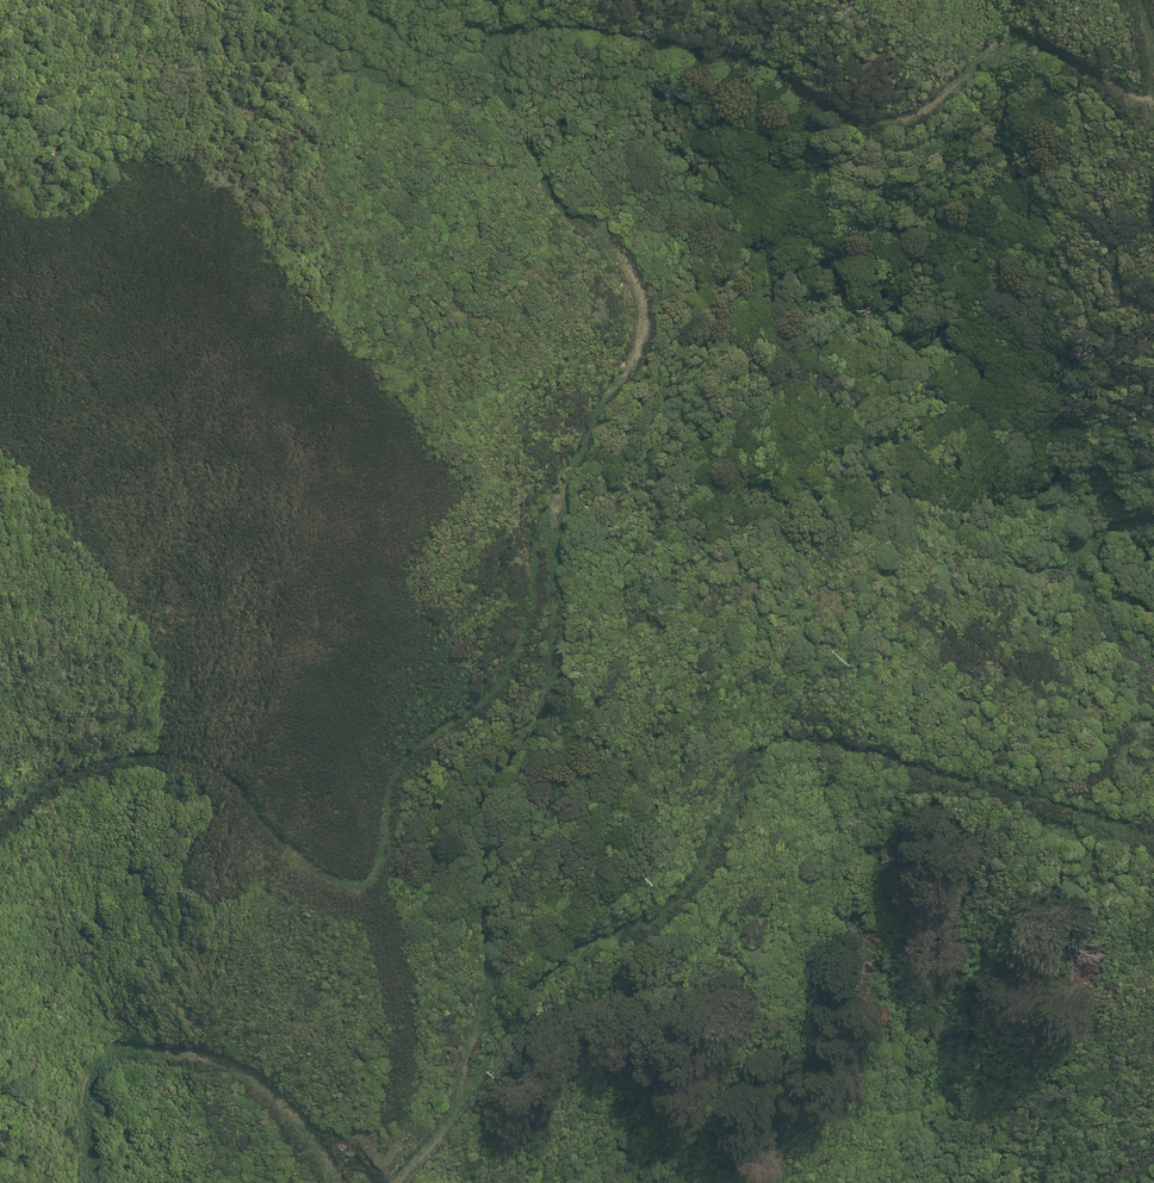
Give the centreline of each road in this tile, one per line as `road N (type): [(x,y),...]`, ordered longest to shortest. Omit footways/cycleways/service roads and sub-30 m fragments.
road 1 (track): [(1153,98),(1032,39),(976,67),(939,101),(881,120),(723,57),(508,27),(491,39),(504,125),(538,182),(609,252),(636,304),(618,368),(552,484),(560,664),(542,718),(500,765),(486,813),(480,867),(495,969)]
road 2 (track): [(391,1182),(451,1111),(495,969),(641,919),(675,897),(706,857),(740,785),(792,740),(850,743),(1153,836)]
road 3 (track): [(552,484),(532,624),(501,676),(438,720),(398,777),(388,840),(369,879),(350,883),(292,867),(194,778),(159,771),(118,775),(69,797),(26,824),(0,854)]
road 4 (track): [(84,1182),(90,1128),(83,1096),(107,1056),(161,1044),(246,1069),(288,1102),(341,1182)]
road 5 (track): [(1153,674),(1078,580),(1084,556),(1103,540),(1153,517)]

